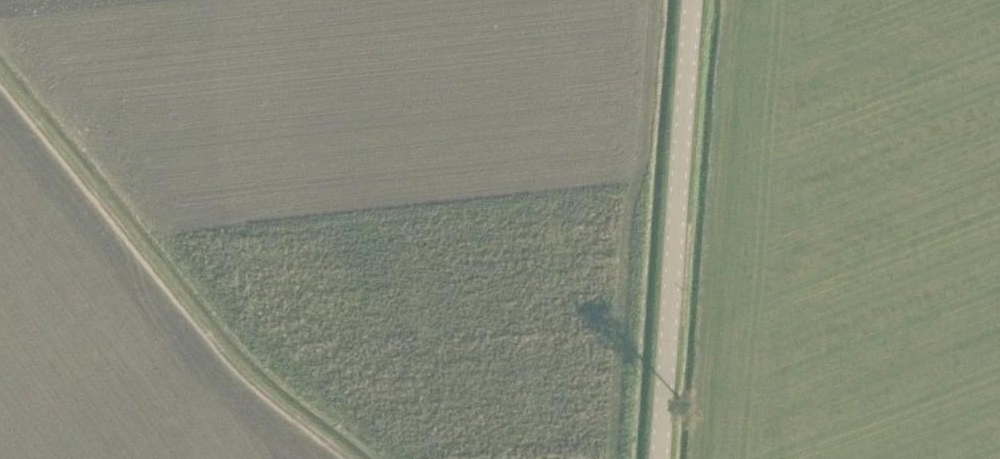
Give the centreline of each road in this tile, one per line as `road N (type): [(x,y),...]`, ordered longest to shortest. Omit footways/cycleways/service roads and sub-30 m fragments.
road 1 (secondary): [(659,458),(699,0)]

